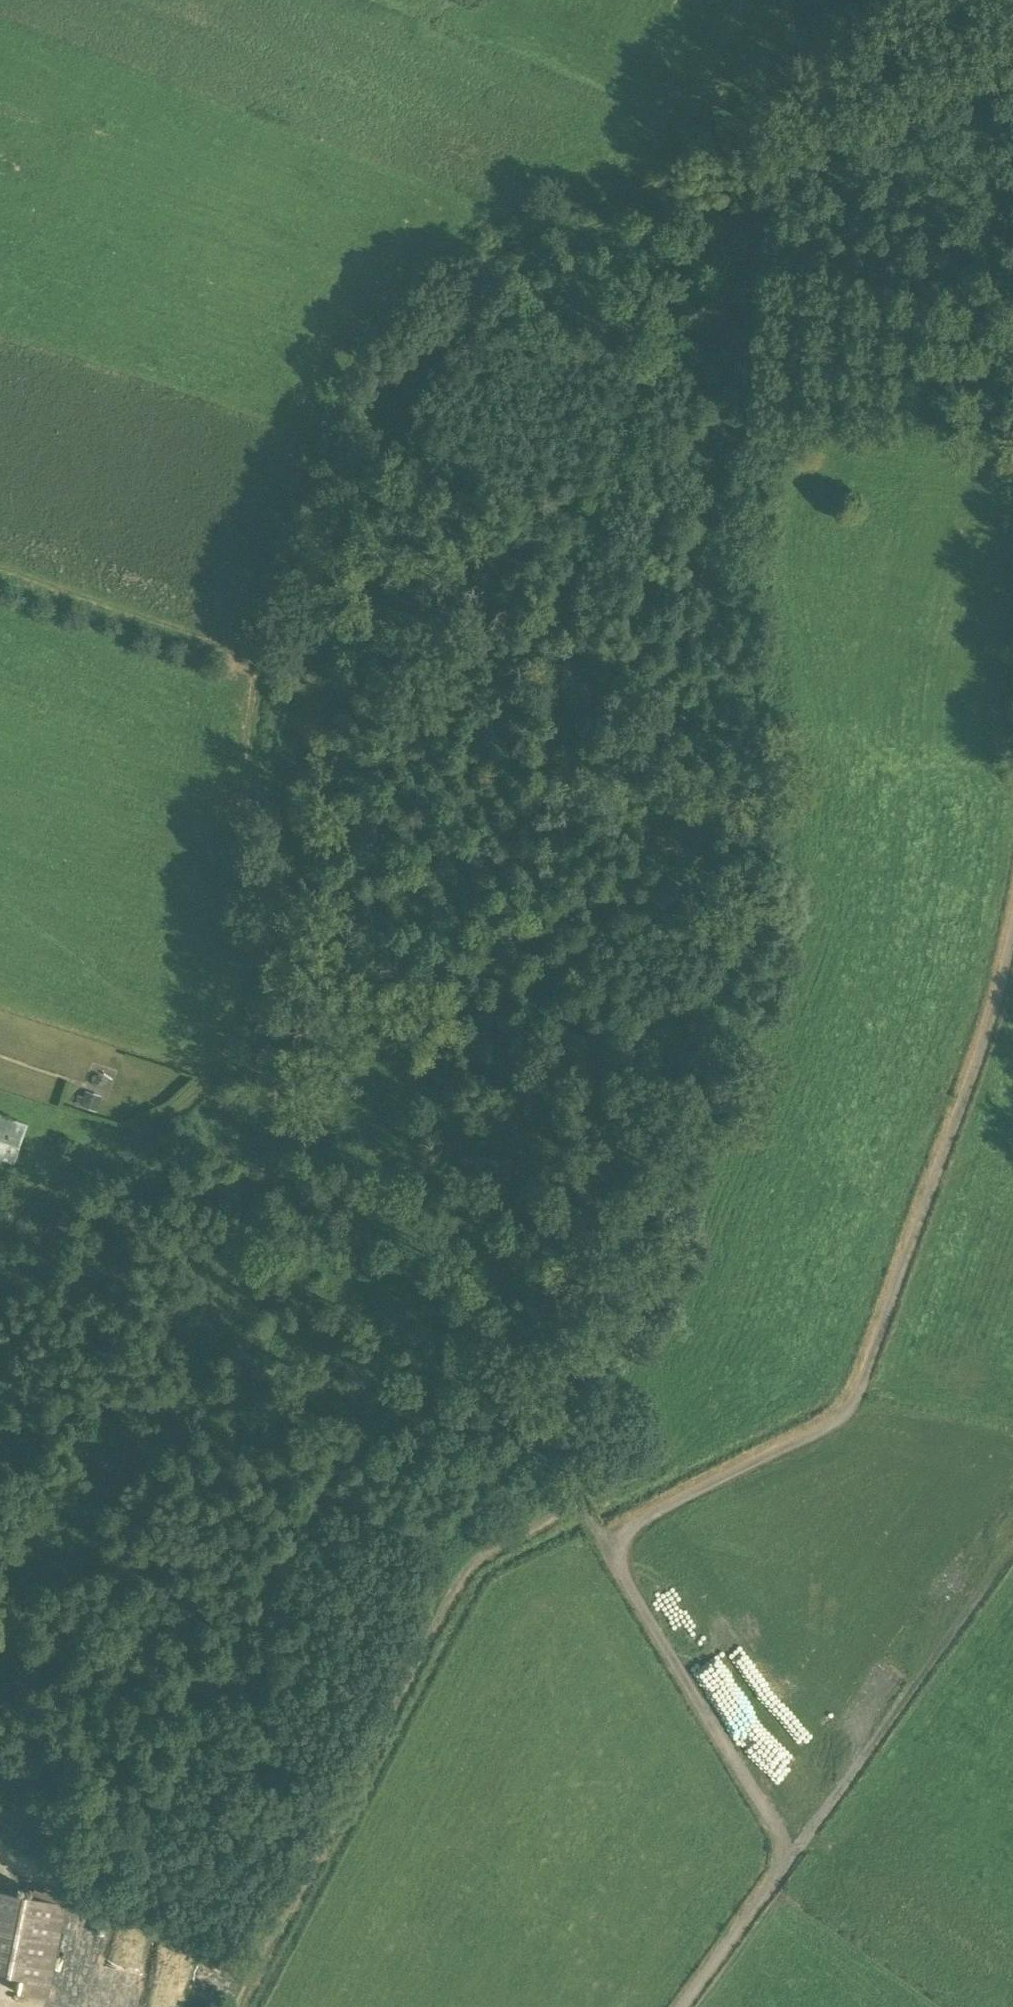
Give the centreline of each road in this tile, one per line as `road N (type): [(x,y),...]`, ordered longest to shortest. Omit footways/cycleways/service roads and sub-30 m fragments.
road 1 (track): [(0,1669),(242,1310),(276,1147),(306,770),(342,597),(383,468),(431,362),(516,269),(609,226),(683,218),(672,152),(704,150),(783,0)]
road 2 (track): [(672,152),(554,184),(486,227),(368,373),(266,619),(234,1046),(221,1079),(175,1119),(69,1168),(0,1239)]
road 3 (track): [(606,1539),(510,1384),(551,652)]
road 4 (track): [(1012,953),(852,1404),(606,1539)]
road 5 (track): [(234,2006),(455,1587),(479,1559),(577,1502)]
road 6 (track): [(683,2006),(790,1856),(606,1539)]
road 7 (track): [(683,218),(551,652)]
road 8 (track): [(1012,1551),(803,1848),(790,1856)]
road 9 (track): [(260,658),(0,572)]

